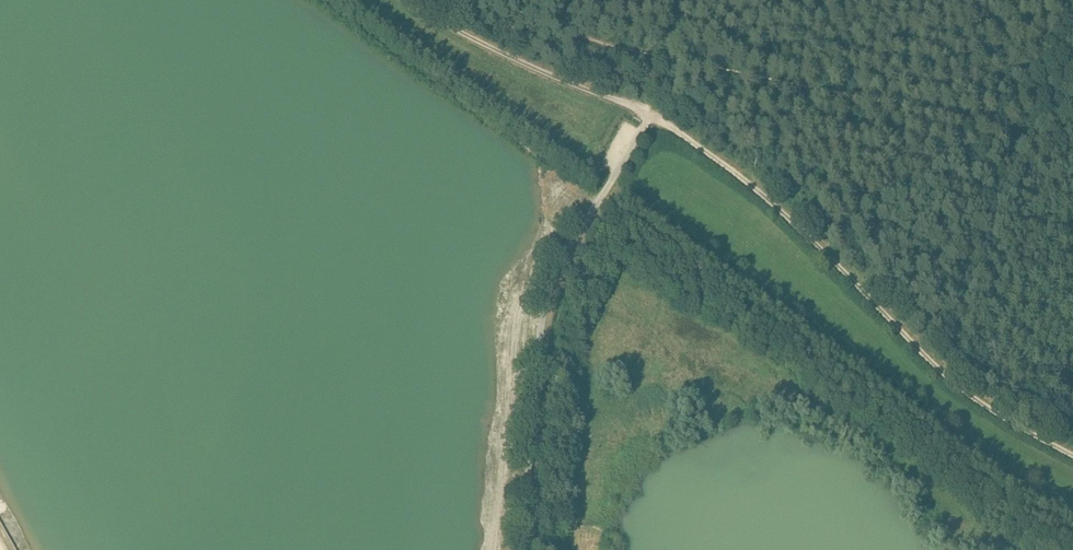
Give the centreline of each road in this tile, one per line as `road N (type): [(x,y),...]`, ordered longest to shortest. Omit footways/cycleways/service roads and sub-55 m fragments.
road 1 (track): [(1072,453),(962,388),(778,208),(675,130),(495,51),(409,0)]
road 2 (track): [(511,0),(605,43),(962,120),(1025,136),(1072,166)]
road 3 (unclassified): [(523,549),(542,315),(562,258),(652,116)]
road 4 (track): [(1025,136),(1072,17)]

